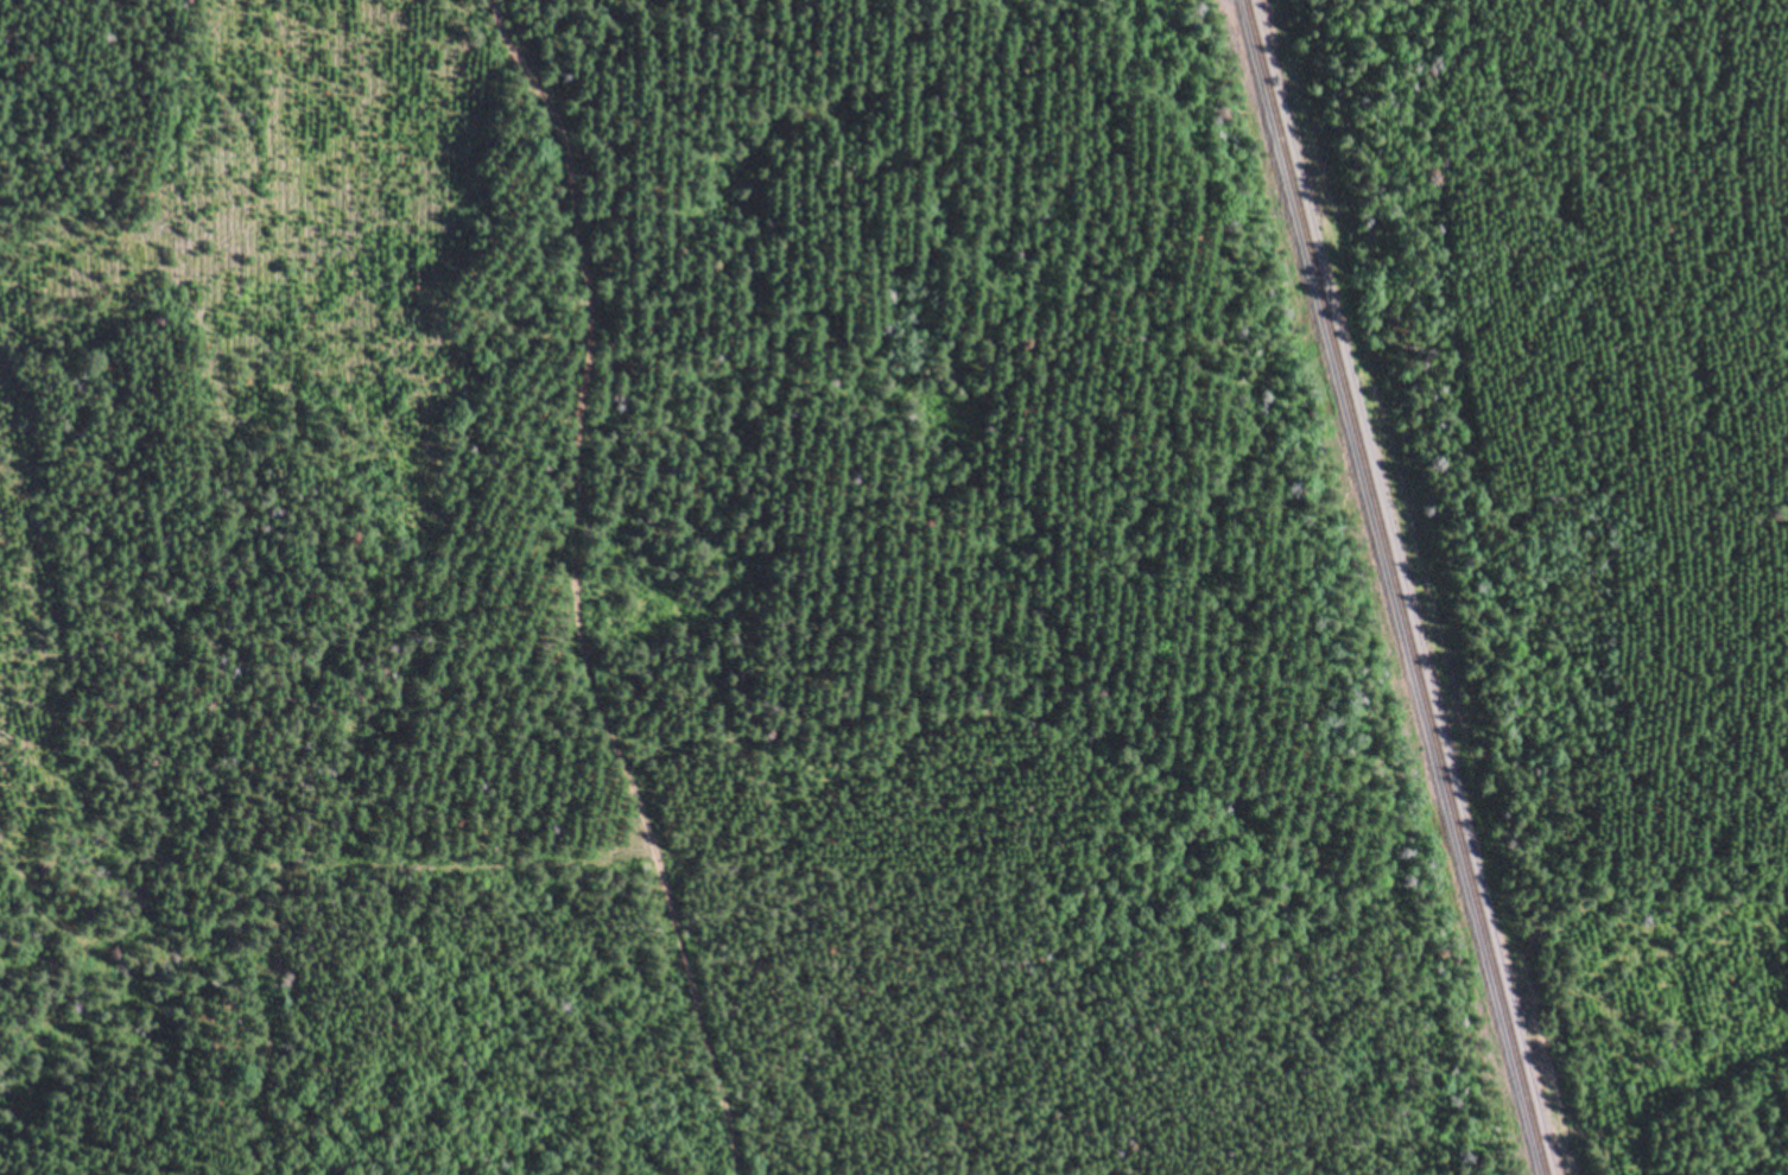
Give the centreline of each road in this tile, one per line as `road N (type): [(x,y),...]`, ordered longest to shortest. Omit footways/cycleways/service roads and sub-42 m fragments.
road 1 (track): [(741,1174),(646,820),(573,609),(594,284),(562,113),(497,21),(496,0)]
road 2 (track): [(1275,0),(1342,266)]

